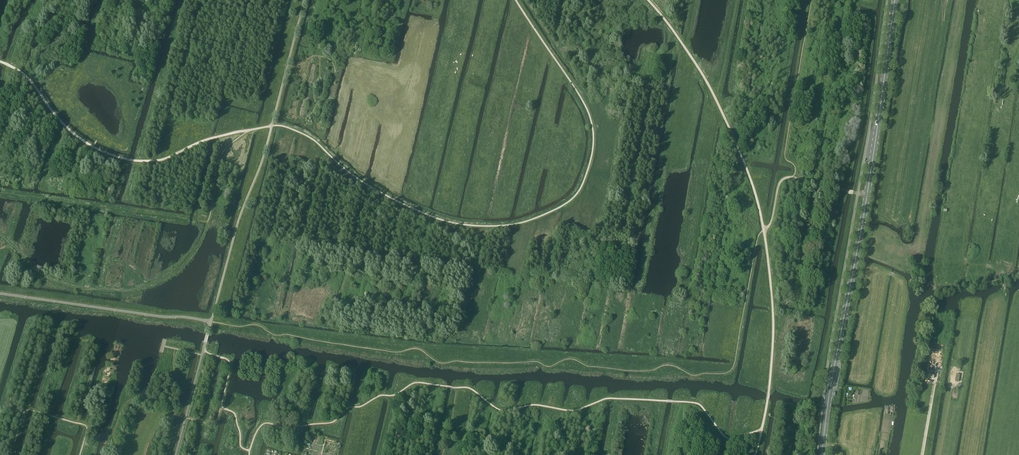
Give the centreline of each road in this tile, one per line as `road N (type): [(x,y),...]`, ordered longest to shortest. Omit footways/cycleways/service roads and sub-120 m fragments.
road 1 (secondary): [(821,454),(895,0)]

